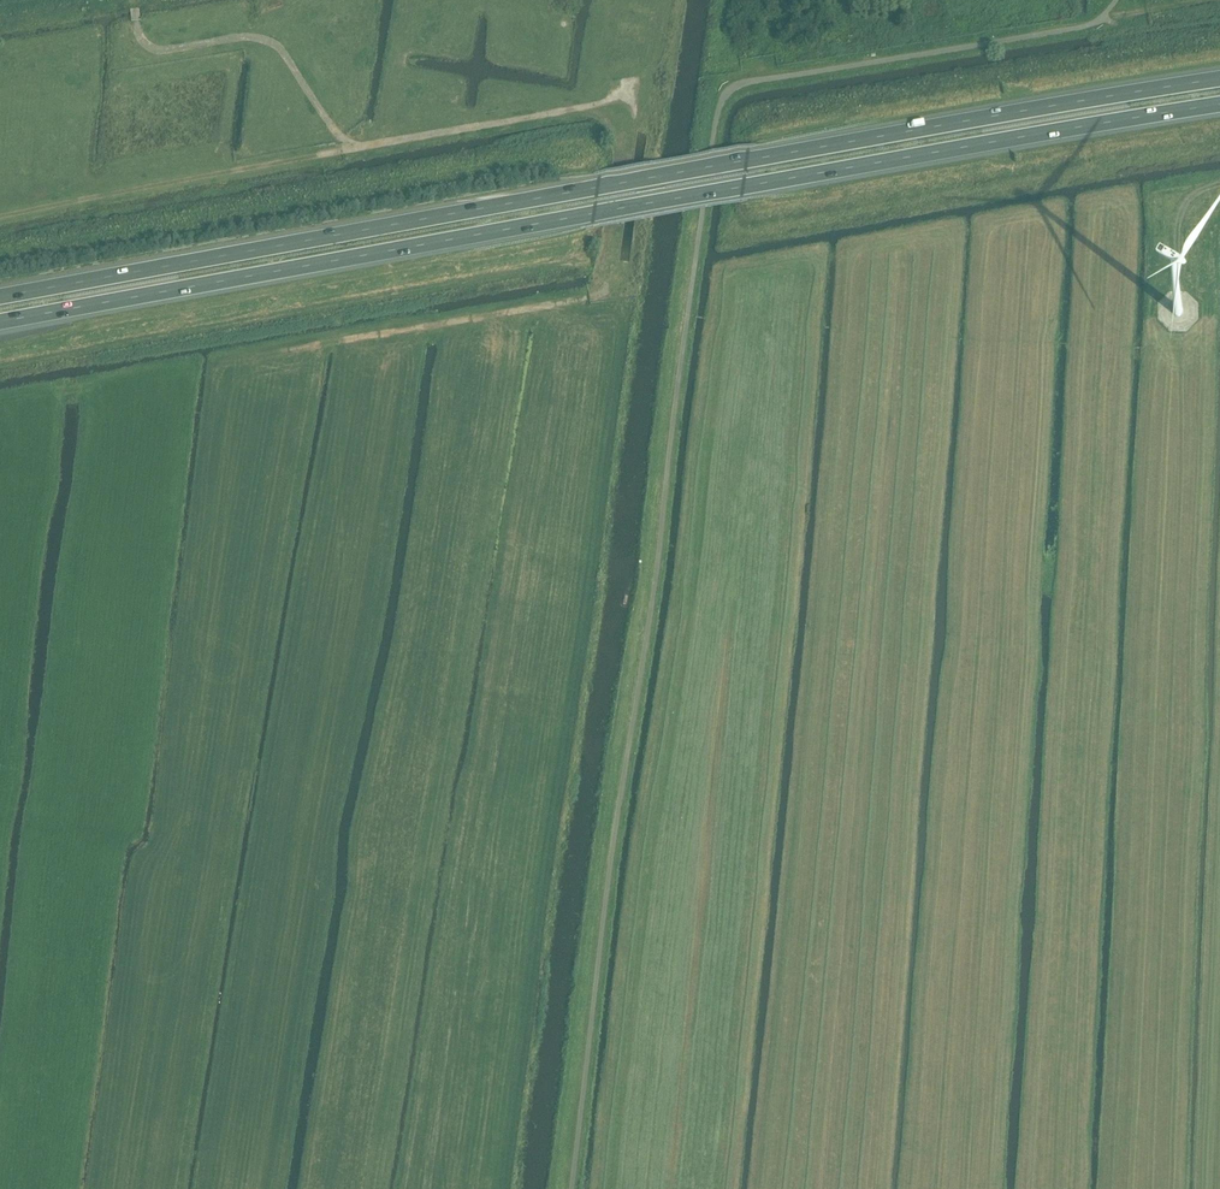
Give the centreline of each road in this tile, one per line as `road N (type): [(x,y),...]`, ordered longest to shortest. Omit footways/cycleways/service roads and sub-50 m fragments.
road 1 (trunk): [(1219,79),(0,297)]
road 2 (trunk): [(0,322),(1219,105)]
road 3 (track): [(0,219),(618,100),(638,110),(643,125),(624,263)]
road 4 (track): [(282,351),(596,296),(615,286),(624,263)]
road 5 (track): [(349,149),(276,46),(242,37),(154,49),(140,37),(134,9)]

